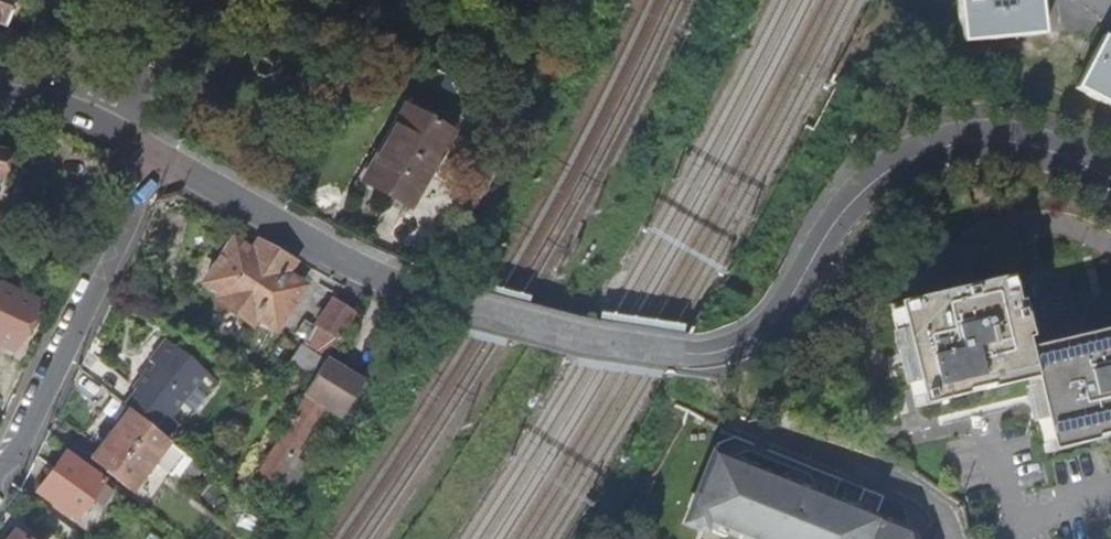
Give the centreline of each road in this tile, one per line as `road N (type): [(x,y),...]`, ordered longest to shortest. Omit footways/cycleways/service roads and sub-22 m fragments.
road 1 (residential): [(156,157),(390,284),(563,334),(694,355),(727,350),(774,320),(845,209),(908,160),(975,141),(1018,143),(1110,178)]
road 2 (residential): [(156,157),(43,403),(0,469)]
road 3 (residential): [(0,98),(62,110),(156,157)]

